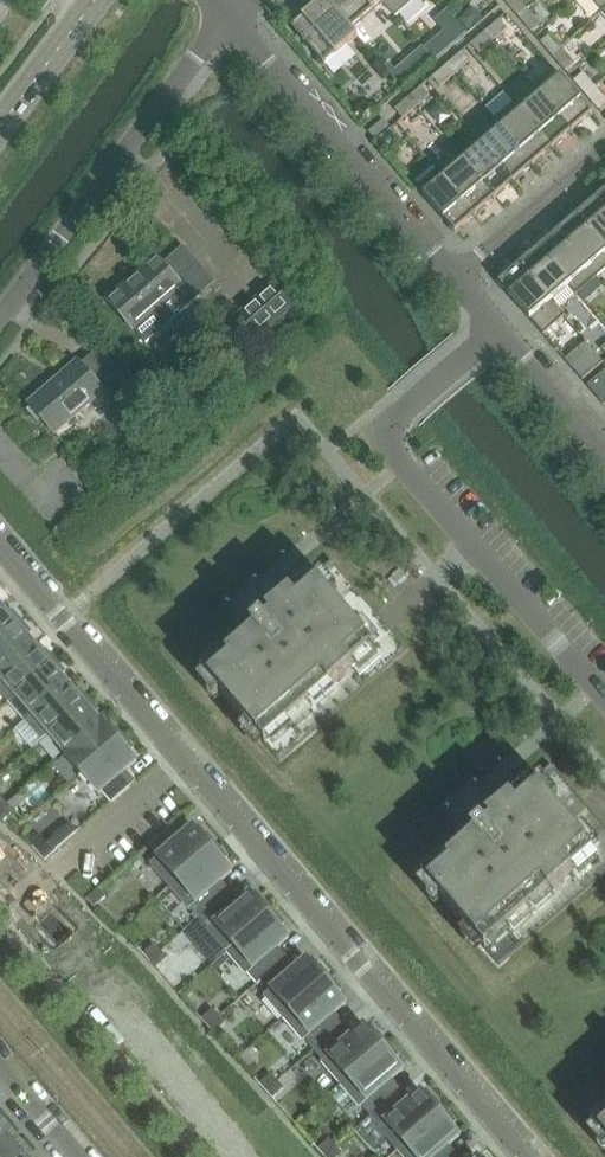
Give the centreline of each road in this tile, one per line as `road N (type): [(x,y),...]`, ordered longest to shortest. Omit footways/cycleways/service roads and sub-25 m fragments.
road 1 (residential): [(0,543),(526,1156)]
road 2 (residential): [(604,699),(401,464),(384,431),(499,330)]
road 3 (residential): [(0,321),(236,19)]
road 4 (residential): [(455,277),(236,19)]
road 5 (residential): [(455,277),(604,148)]
road 6 (residential): [(604,453),(499,330)]
road 7 (tertiary): [(0,130),(96,0)]
road 8 (residential): [(0,1066),(78,1156)]

